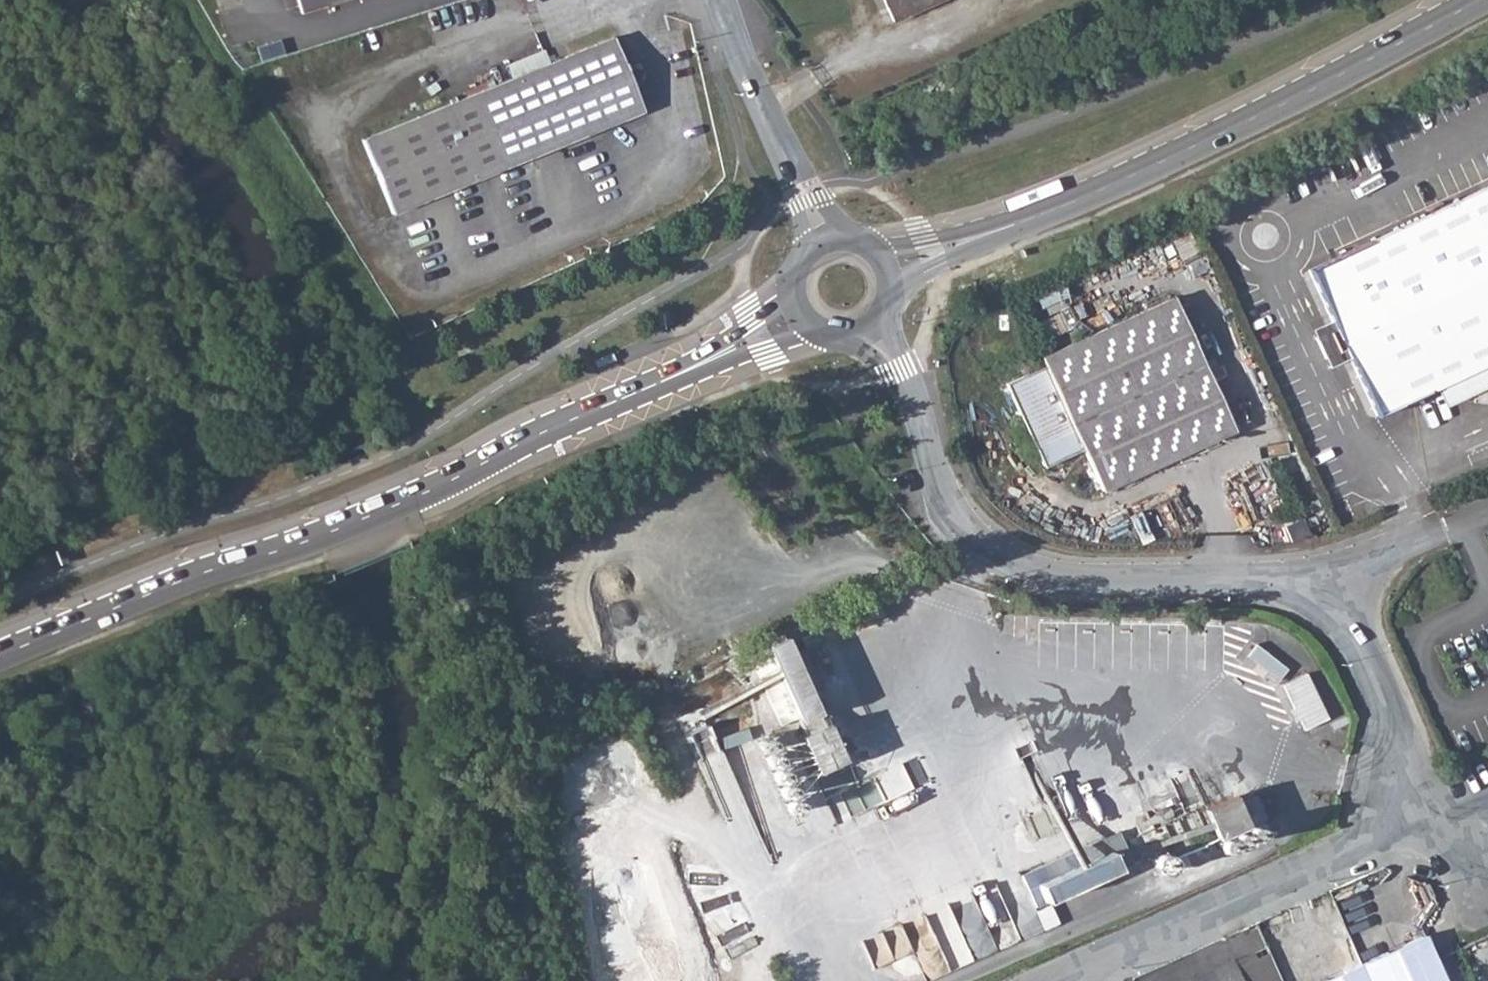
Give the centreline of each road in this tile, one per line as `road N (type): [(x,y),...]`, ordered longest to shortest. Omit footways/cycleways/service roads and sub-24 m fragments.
road 1 (secondary): [(803,314),(420,490),(0,658)]
road 2 (unclassified): [(871,329),(917,404),(941,490),(963,532),(1013,563),(1070,579),(1259,582),(1326,600),(1361,647),(1398,743),(1397,802)]
road 3 (secondary): [(1468,0),(1174,155),(893,270)]
road 4 (unclassified): [(1397,802),(1371,839),(1081,968),(1070,980)]
road 5 (residential): [(725,0),(747,71),(826,239)]

